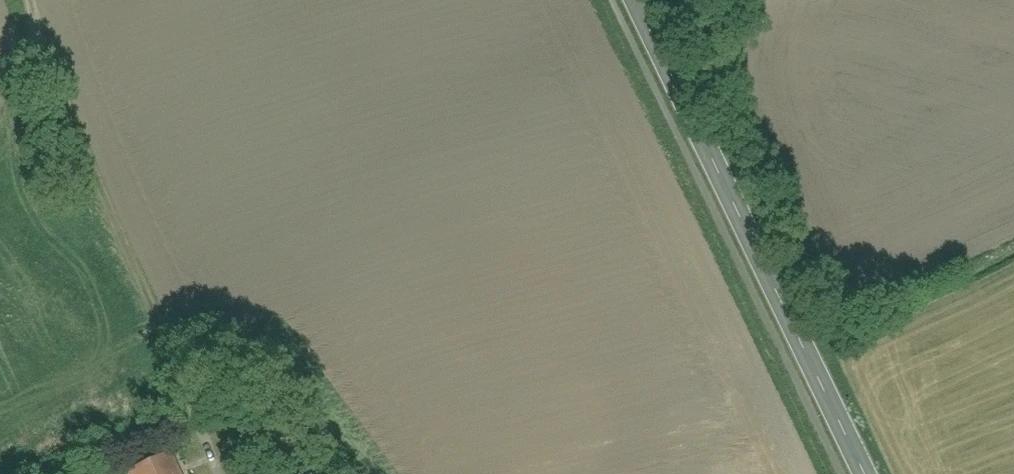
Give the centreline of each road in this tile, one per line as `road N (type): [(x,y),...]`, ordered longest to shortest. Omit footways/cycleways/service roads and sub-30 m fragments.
road 1 (secondary): [(864,473),(637,0)]
road 2 (track): [(222,473),(14,0)]

